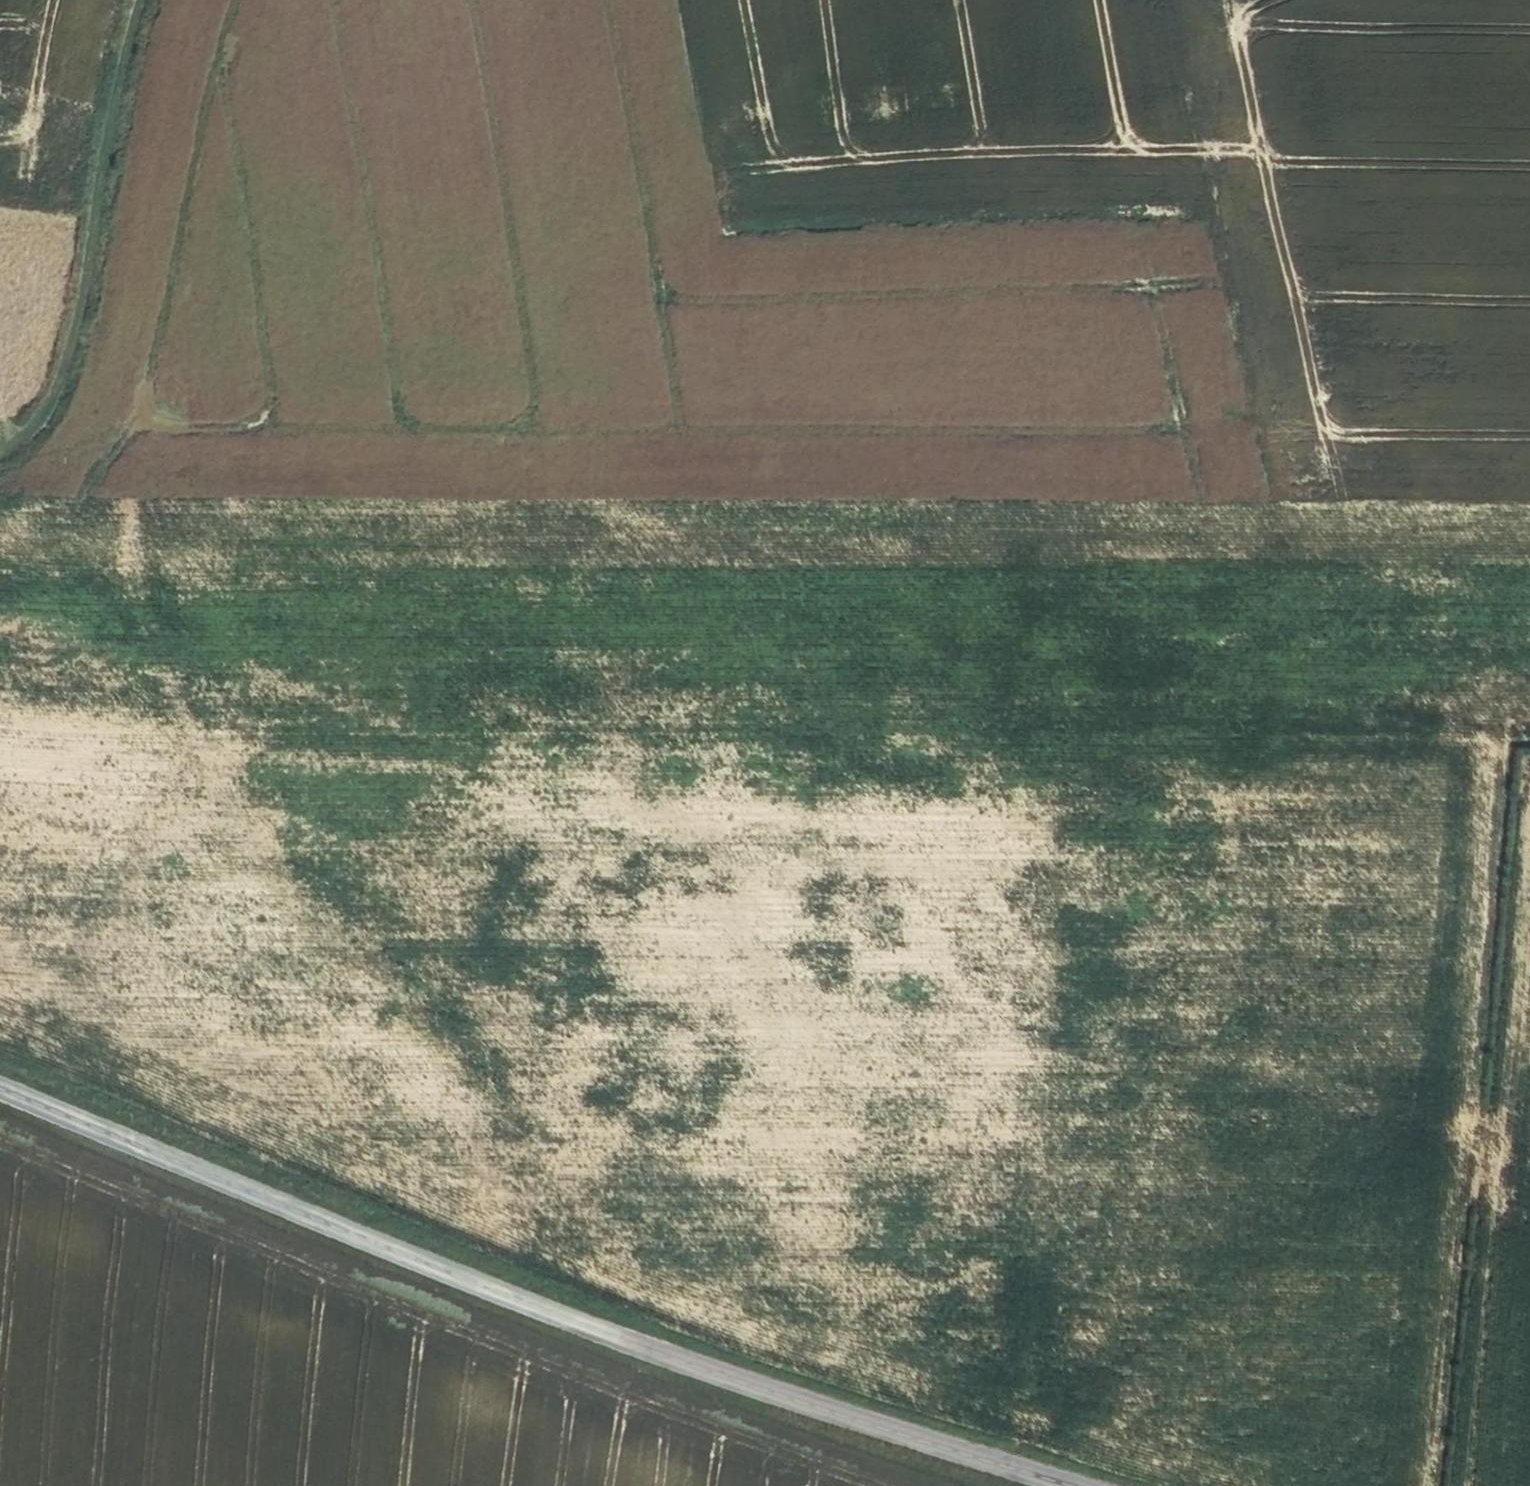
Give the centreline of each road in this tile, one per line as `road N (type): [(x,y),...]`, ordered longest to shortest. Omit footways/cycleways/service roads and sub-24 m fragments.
road 1 (tertiary): [(1076,1485),(645,1348),(0,1087)]
road 2 (track): [(0,458),(62,396),(137,0)]

